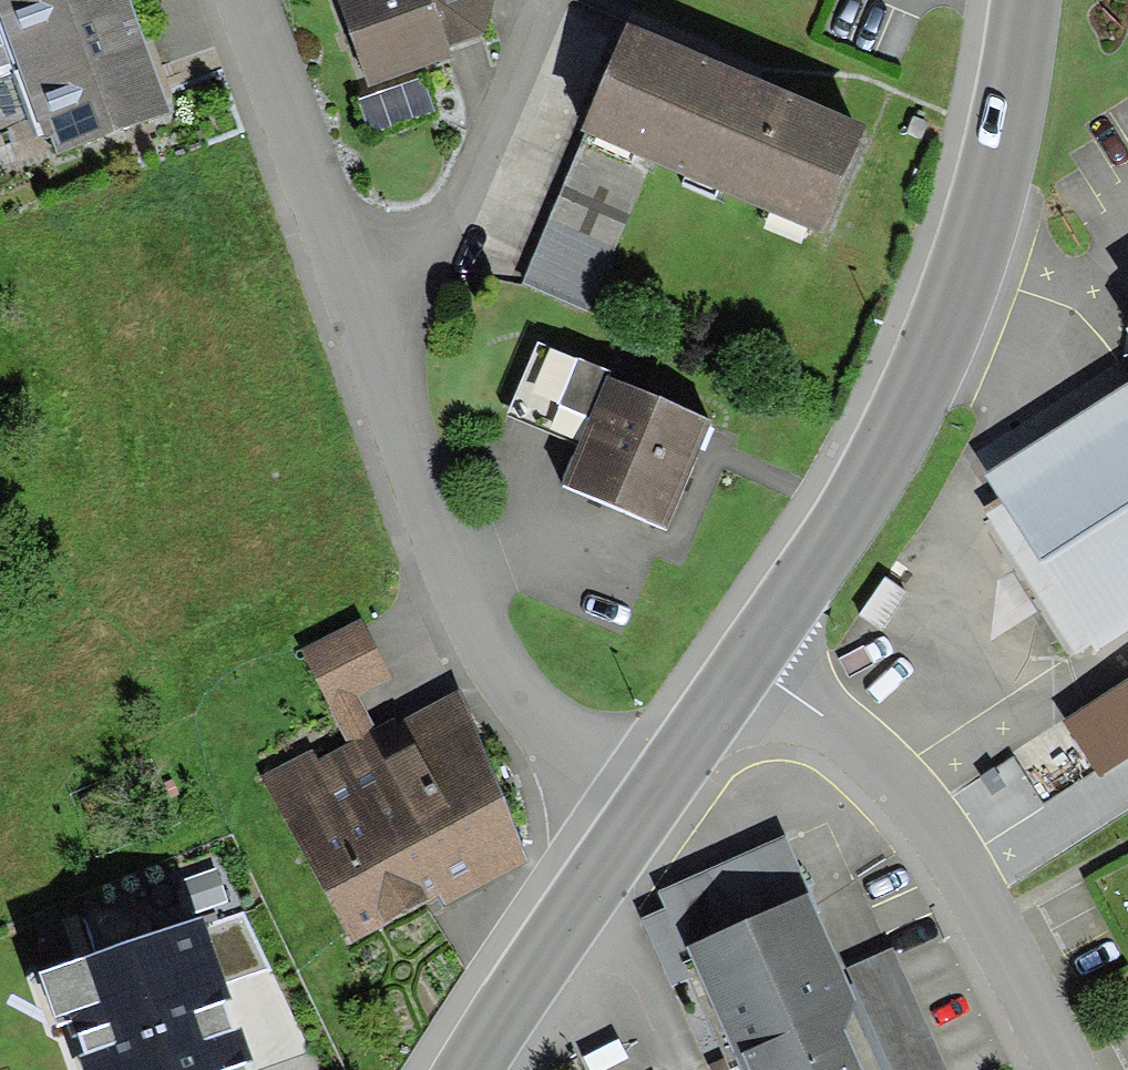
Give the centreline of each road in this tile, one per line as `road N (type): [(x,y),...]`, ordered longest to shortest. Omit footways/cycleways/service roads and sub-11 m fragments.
road 1 (residential): [(645,803),(537,723),(452,561),(345,296),(242,0)]
road 2 (tertiary): [(744,666),(897,426),(992,164),(1026,0)]
road 3 (residential): [(1061,1069),(937,844),(854,747),(744,666)]
road 4 (tertiary): [(470,1069),(645,803)]
road 5 (tertiary): [(645,803),(744,666)]

